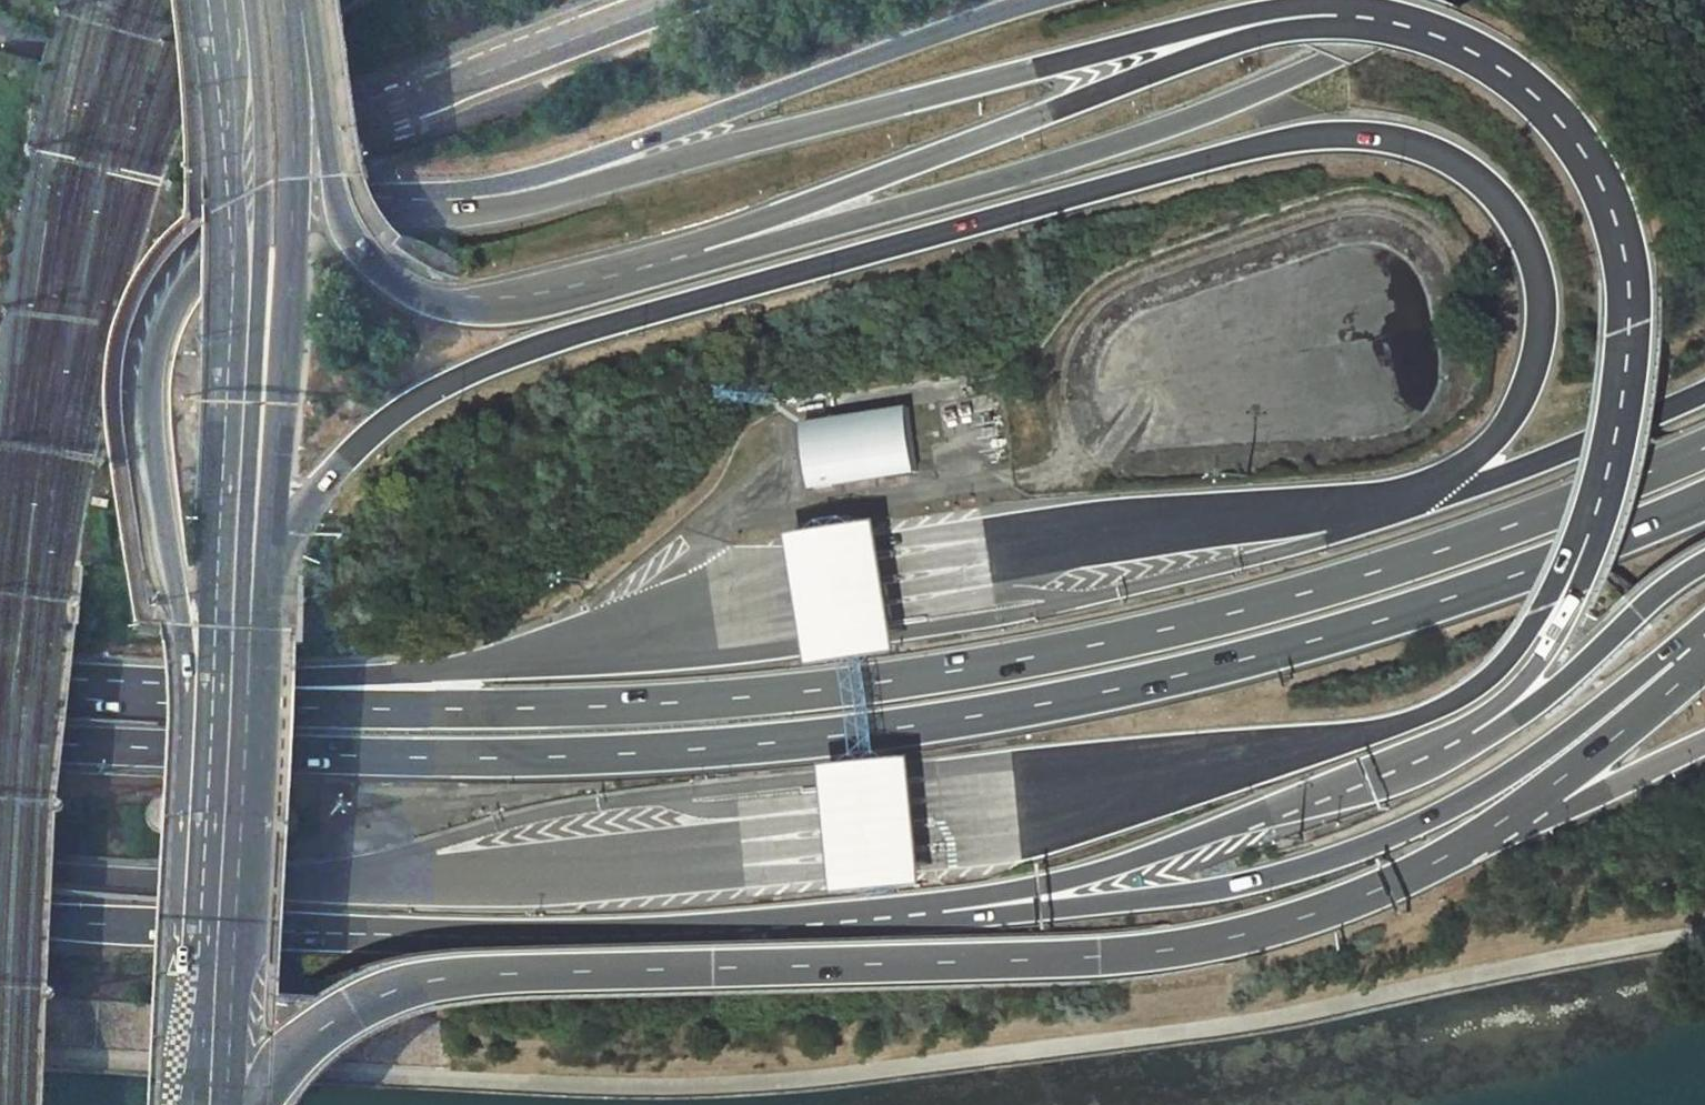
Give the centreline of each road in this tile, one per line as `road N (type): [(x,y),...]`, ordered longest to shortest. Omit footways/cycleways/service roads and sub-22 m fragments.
road 1 (trunk): [(271,593),(287,542),(324,479),(398,411),(453,380),(603,327),(1215,155),(1308,137),(1382,139),(1445,158),(1507,216),(1534,277),(1539,341),(1515,412),(1462,471),(1415,497)]
road 2 (trunk): [(0,738),(316,758),(631,754),(846,739),(1080,699),(1289,647),(1527,569),(1704,497)]
road 3 (trunk): [(1704,447),(1525,517),(1283,596),(1185,625),(945,673),(633,705),(454,709),(200,690)]
road 4 (primary): [(249,1104),(350,1015),(456,975),(1147,954),(1290,924),(1377,891),(1491,833)]
road 5 (trunk): [(399,208),(331,204),(245,232),(182,289),(157,346),(153,400),(187,661),(173,960),(192,1025)]
road 6 (trunk): [(1359,18),(1234,23),(479,213),(399,208)]
road 7 (trunk): [(1415,497),(1117,507),(844,551),(648,605),(475,672)]
road 8 (trunk): [(1415,497),(1115,530),(846,573),(475,672)]
road 9 (trunk): [(1415,497),(475,672)]
road 10 (trunk): [(845,920),(972,920),(1202,891),(1283,872),(1479,792),(1704,647)]
road 11 (trunk): [(0,913),(226,933),(377,936),(845,920)]
road 12 (trunk): [(417,878),(651,884),(1019,853),(1234,782)]
road 13 (trunk): [(417,878),(652,863),(1022,824),(1234,782)]
road 14 (trunk): [(417,878),(646,841),(1068,792),(1234,782)]
road 15 (trunk): [(1440,0),(1243,95),(1099,149),(683,261)]
road 16 (trunk): [(1557,605),(1601,497),(1626,384),(1631,297),(1621,233),(1580,144),(1514,78),(1436,36),(1359,18)]
road 17 (trunk): [(1359,18),(1289,27),(1103,92),(683,261)]
road 18 (secondary): [(0,29),(314,114),(359,117),(676,0)]
road 19 (trunk): [(672,797),(733,812),(1365,735)]
road 20 (trunk): [(672,797),(1365,735)]
road 21 (trunk): [(1046,0),(554,174),(399,208)]
road 22 (trunk): [(683,261),(554,295),(477,304),(437,300),(385,278),(335,223),(280,0)]
road 23 (primary): [(271,593),(280,269),(269,0)]
road 24 (trunk): [(1046,600),(985,596),(475,672)]
road 25 (trunk): [(1046,600),(850,640),(475,672)]
road 26 (secondary): [(1239,820),(1390,785),(1444,762),(1530,713),(1650,602),(1704,567)]
road 27 (primary): [(219,0),(233,156),(218,401),(220,515)]
road 28 (primary): [(220,515),(192,1025)]
road 29 (primary): [(252,746),(251,247)]
road 30 (trunk): [(845,920),(1071,880),(1239,820)]
road 31 (trunk): [(1239,820),(1438,740),(1502,702),(1540,652),(1557,605)]
road 32 (trunk): [(1415,497),(1332,538),(1046,600)]
road 33 (trunk): [(312,883),(492,827),(672,797)]
road 34 (primary): [(234,1104),(252,746)]
road 35 (trunk): [(0,868),(312,883)]
road 36 (trunk): [(1704,391),(1512,468),(1415,497)]
road 37 (trunk): [(1491,833),(1704,655)]
road 38 (trunk): [(475,672),(200,690)]
road 39 (primary): [(251,247),(220,515)]
road 40 (primary): [(242,0),(251,247)]
road 41 (trunk): [(1365,735),(1463,697),(1519,653),(1557,605)]
road 42 (secondary): [(1491,833),(1704,746)]
road 43 (trunk): [(200,690),(0,680)]
road 44 (primary): [(252,746),(271,593)]
road 45 (trunk): [(1234,782),(1365,735)]

